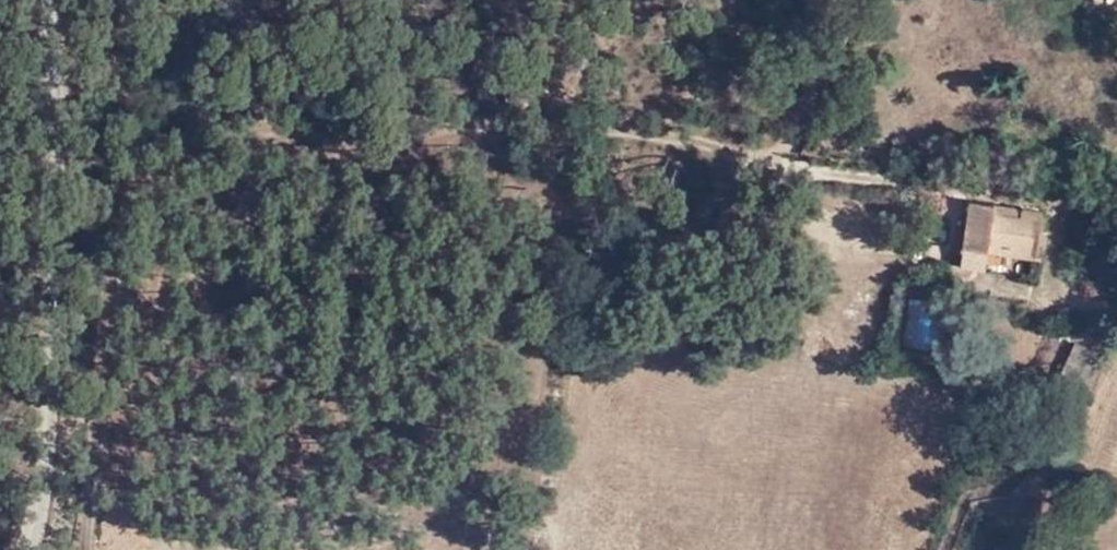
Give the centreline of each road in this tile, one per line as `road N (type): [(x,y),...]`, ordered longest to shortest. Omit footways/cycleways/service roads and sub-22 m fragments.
road 1 (unclassified): [(951,193),(610,124),(563,97),(507,95),(453,129),(363,166),(224,133),(158,167),(74,244)]
road 2 (unclassified): [(74,244),(36,320),(21,394),(36,454),(25,549)]
road 3 (unclassified): [(55,0),(54,149),(75,186),(74,244)]

